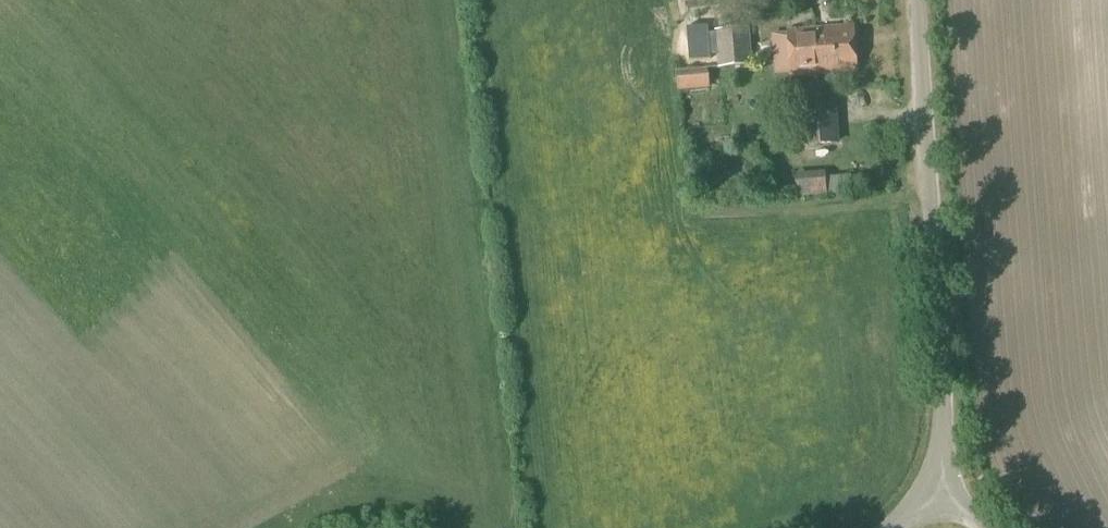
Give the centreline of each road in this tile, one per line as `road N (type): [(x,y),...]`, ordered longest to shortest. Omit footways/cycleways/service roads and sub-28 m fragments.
road 1 (unclassified): [(939,481),(943,435),(920,0)]

